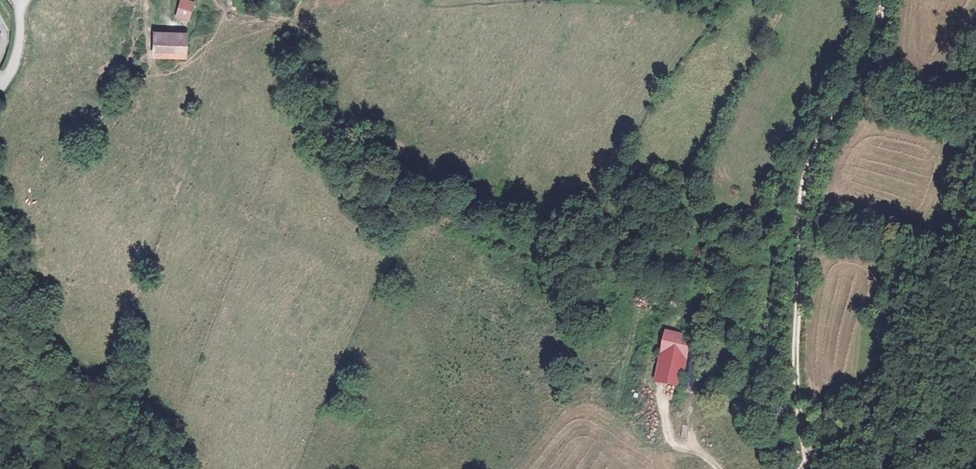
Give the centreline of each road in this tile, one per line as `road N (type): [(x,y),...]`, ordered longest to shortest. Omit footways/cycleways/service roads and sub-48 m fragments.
road 1 (track): [(204,0),(270,28),(294,48),(326,129),(361,154),(393,193),(556,249),(714,284),(741,351),(745,388),(782,432),(788,468)]
road 2 (track): [(883,0),(869,56),(801,180),(795,362),(807,468)]
road 3 (track): [(0,181),(12,203),(66,468)]

